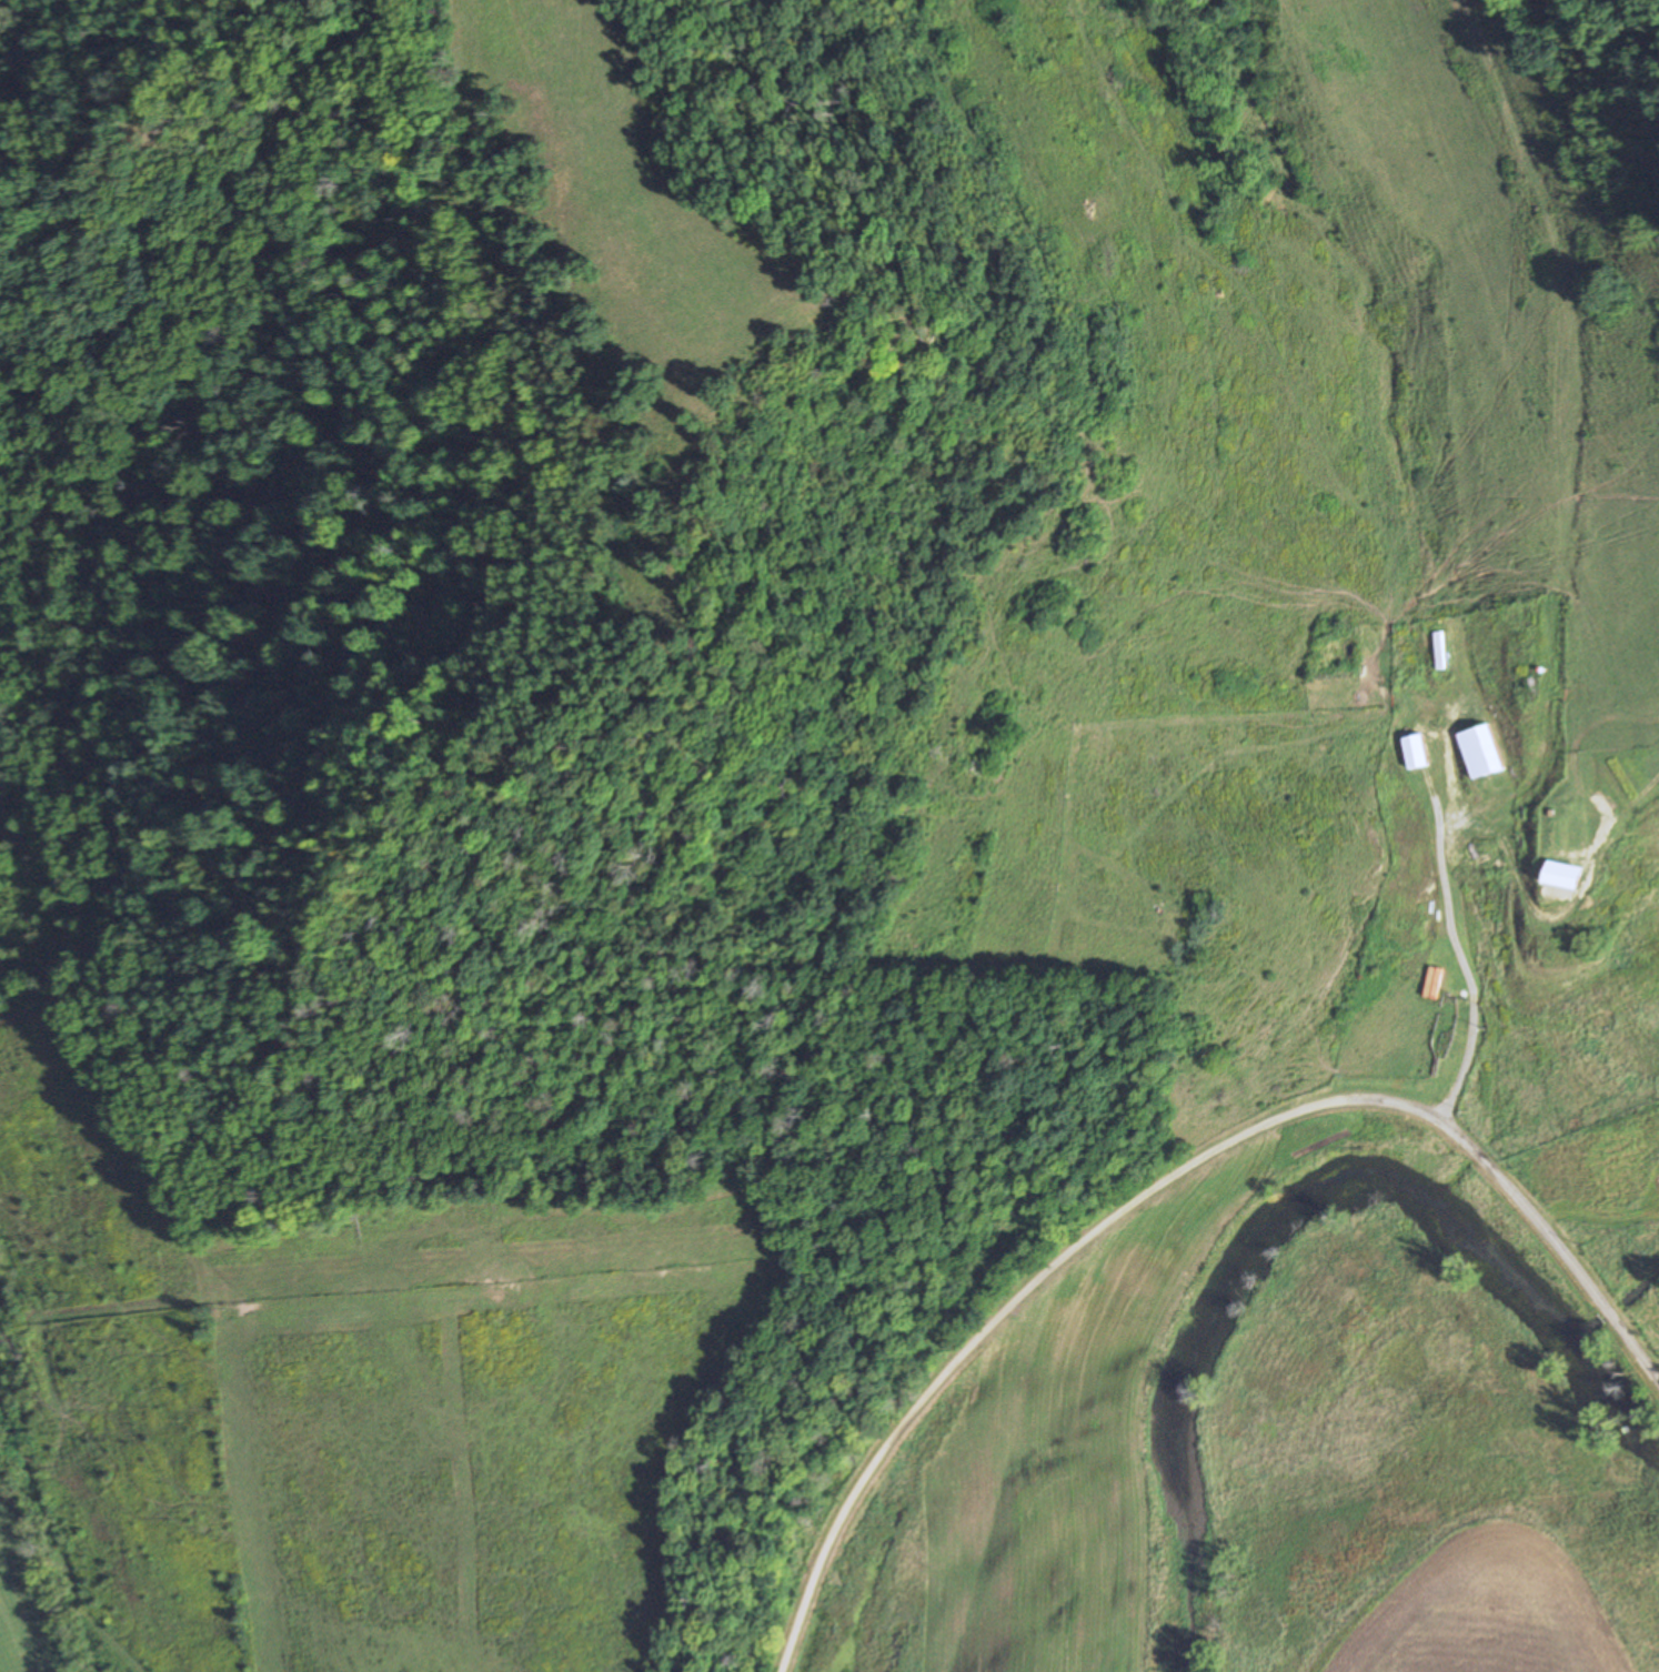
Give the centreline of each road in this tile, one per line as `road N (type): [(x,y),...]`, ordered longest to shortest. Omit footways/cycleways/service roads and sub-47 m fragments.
road 1 (residential): [(780,1671),(831,1540),(896,1440),(1024,1303),(1172,1187),(1317,1112),(1381,1105),(1446,1127),(1506,1182),(1658,1382)]

